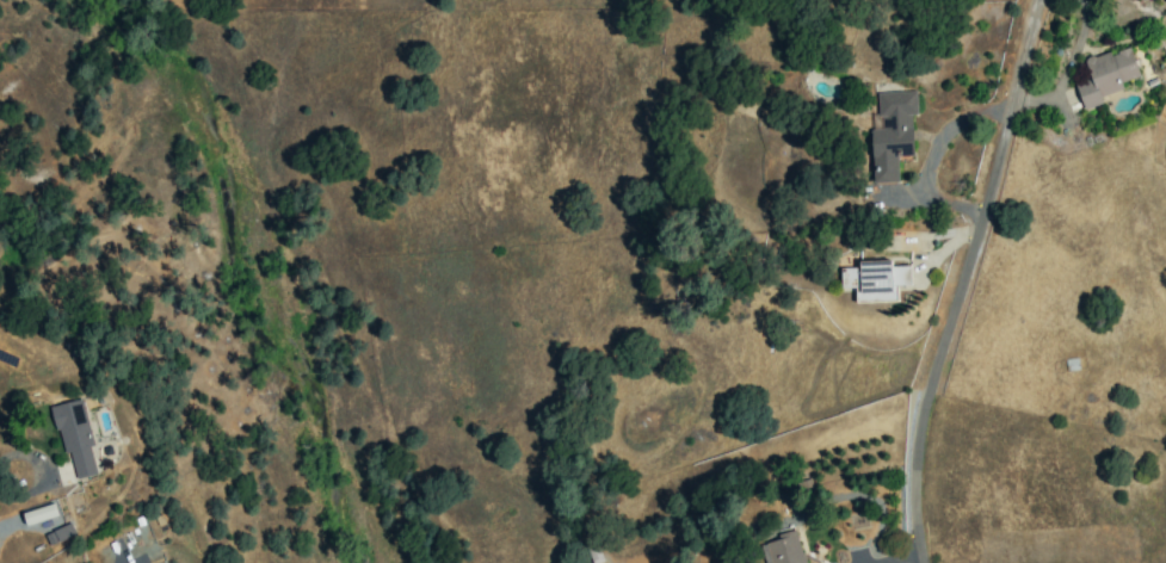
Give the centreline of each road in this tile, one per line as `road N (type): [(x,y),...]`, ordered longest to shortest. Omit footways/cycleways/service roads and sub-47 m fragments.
road 1 (residential): [(928,562),(919,483),(932,381),(1036,0)]

